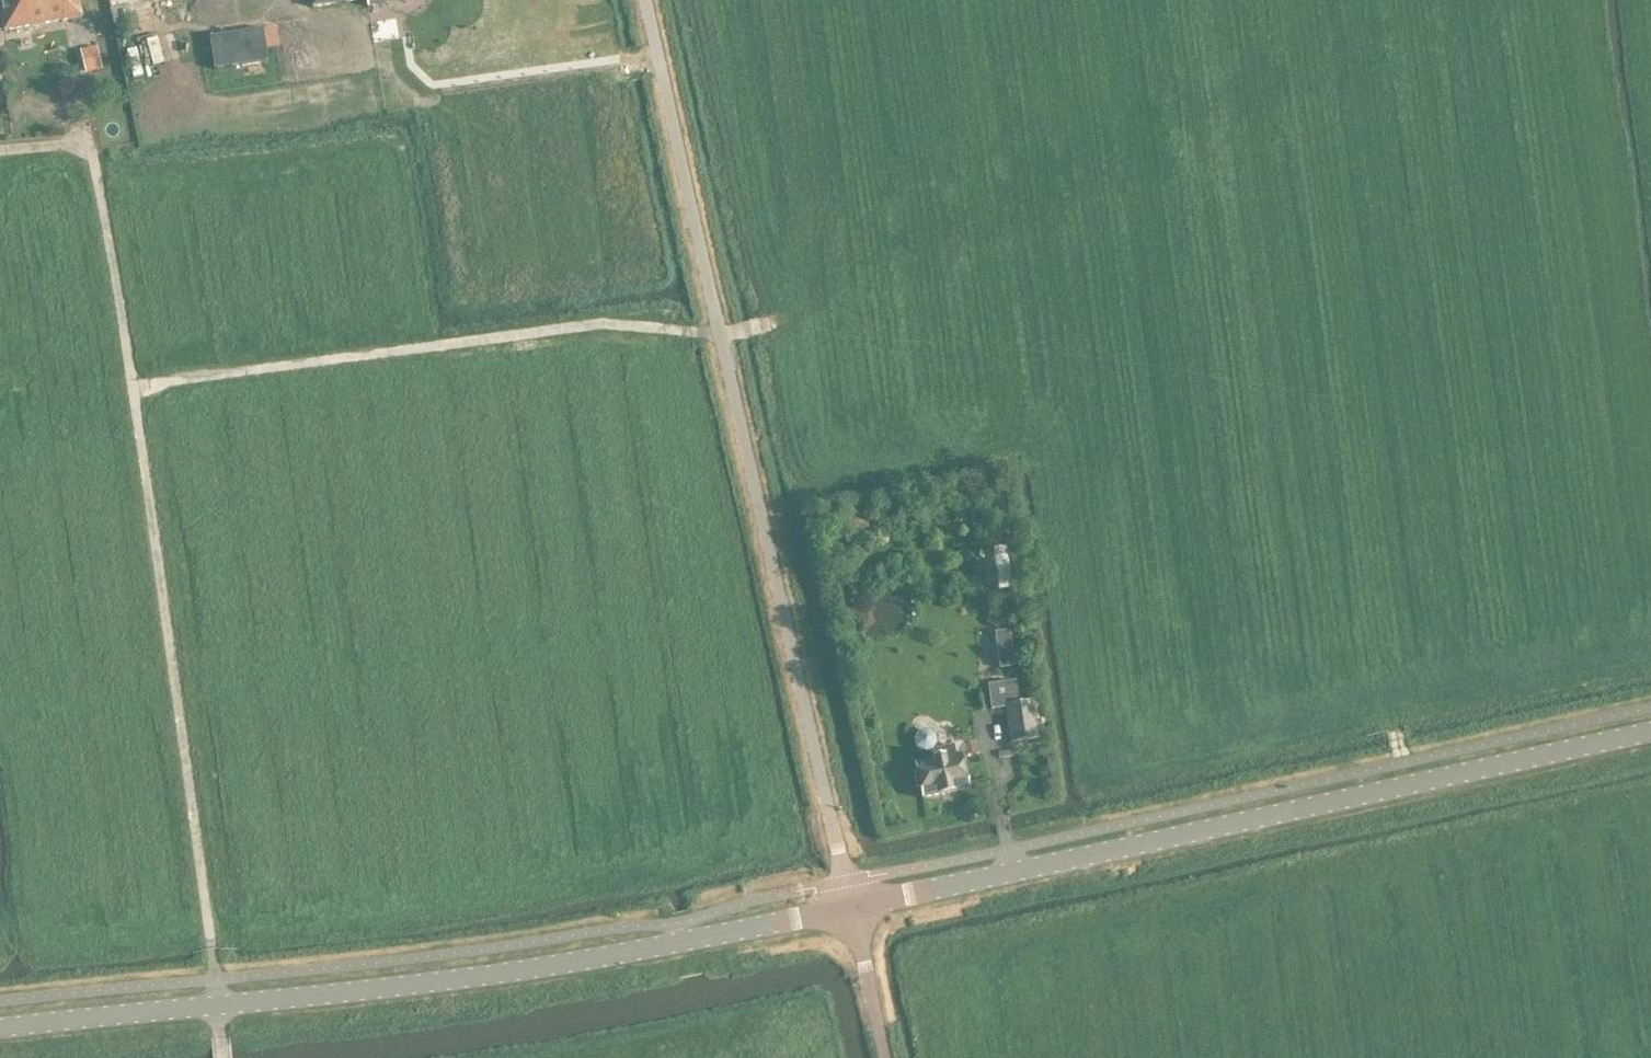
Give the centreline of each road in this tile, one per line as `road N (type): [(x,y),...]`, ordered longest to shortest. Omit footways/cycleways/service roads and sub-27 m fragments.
road 1 (track): [(1263,114),(781,317),(721,332),(592,324),(133,390),(221,1057)]
road 2 (unclassified): [(852,906),(645,0)]
road 3 (tertiary): [(0,1031),(486,974),(852,906)]
road 4 (tertiary): [(852,906),(1650,727)]
road 5 (track): [(117,393),(133,390),(87,147),(0,152)]
road 6 (unclassified): [(887,1057),(852,906)]

